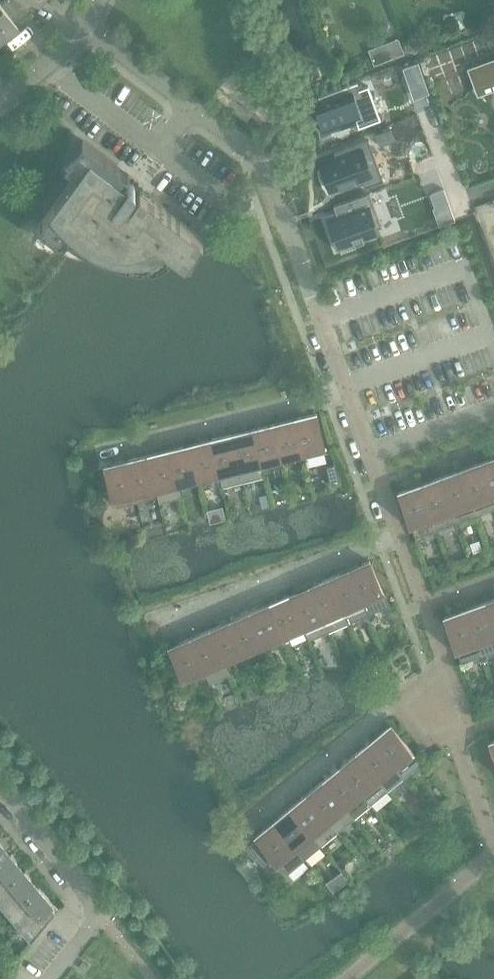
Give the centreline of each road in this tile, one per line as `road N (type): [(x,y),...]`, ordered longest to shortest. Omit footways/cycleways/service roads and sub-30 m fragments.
road 1 (residential): [(351,394),(263,162),(85,22)]
road 2 (residential): [(402,535),(154,630)]
road 3 (residential): [(449,661),(253,825)]
road 4 (residential): [(351,394),(104,454)]
road 5 (residential): [(0,783),(96,898),(95,918),(48,978)]
road 6 (residential): [(402,535),(351,394)]

